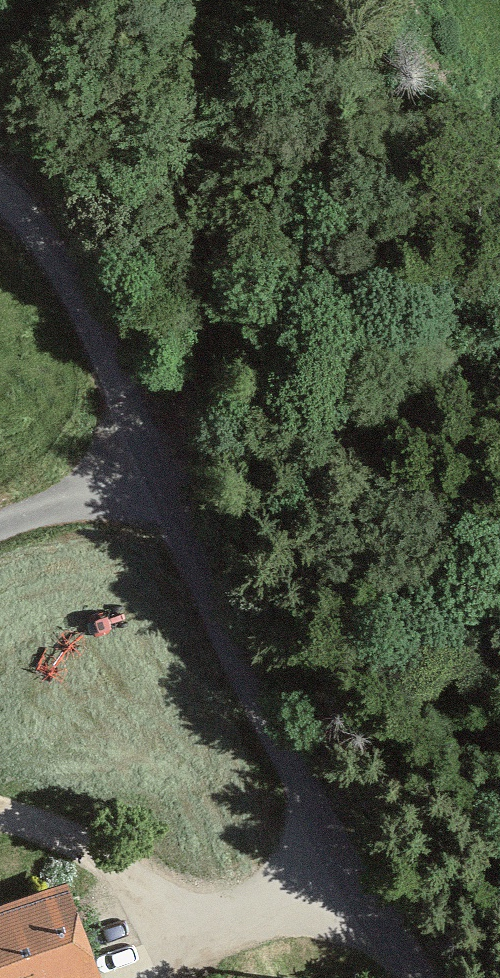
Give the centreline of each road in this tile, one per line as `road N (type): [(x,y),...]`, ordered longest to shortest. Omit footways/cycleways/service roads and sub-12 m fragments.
road 1 (unclassified): [(0,196),(60,259),(92,313),(146,461),(346,868)]
road 2 (track): [(146,461),(181,414),(206,298),(189,0)]
road 3 (unclassified): [(346,868),(106,955)]
road 4 (track): [(146,461),(0,526)]
road 5 (unclassified): [(346,868),(418,977)]

